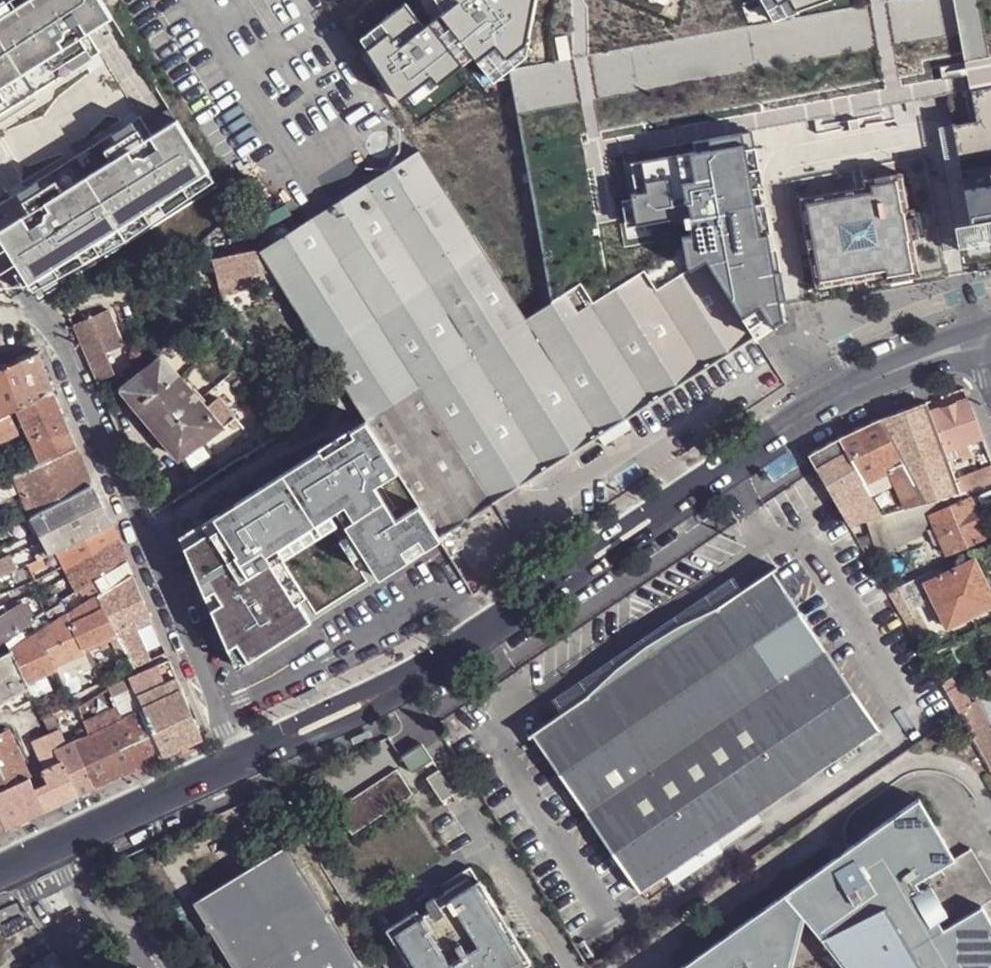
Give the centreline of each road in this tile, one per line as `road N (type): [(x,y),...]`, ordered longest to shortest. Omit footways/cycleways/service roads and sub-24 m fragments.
road 1 (tertiary): [(241,763),(400,692),(828,403),(915,360),(976,345)]
road 2 (residential): [(46,315),(241,763)]
road 3 (tertiary): [(0,872),(241,763)]

